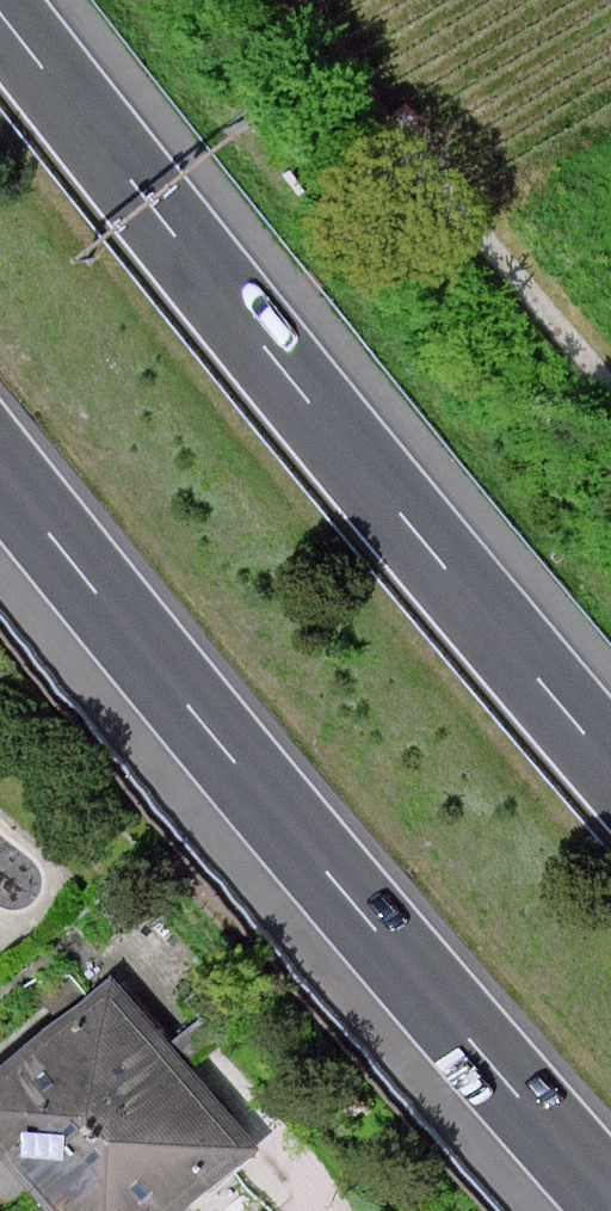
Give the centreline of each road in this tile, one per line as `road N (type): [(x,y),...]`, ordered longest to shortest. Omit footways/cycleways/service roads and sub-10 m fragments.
road 1 (motorway): [(610,762),(0,12)]
road 2 (motorway): [(0,471),(610,1200)]

